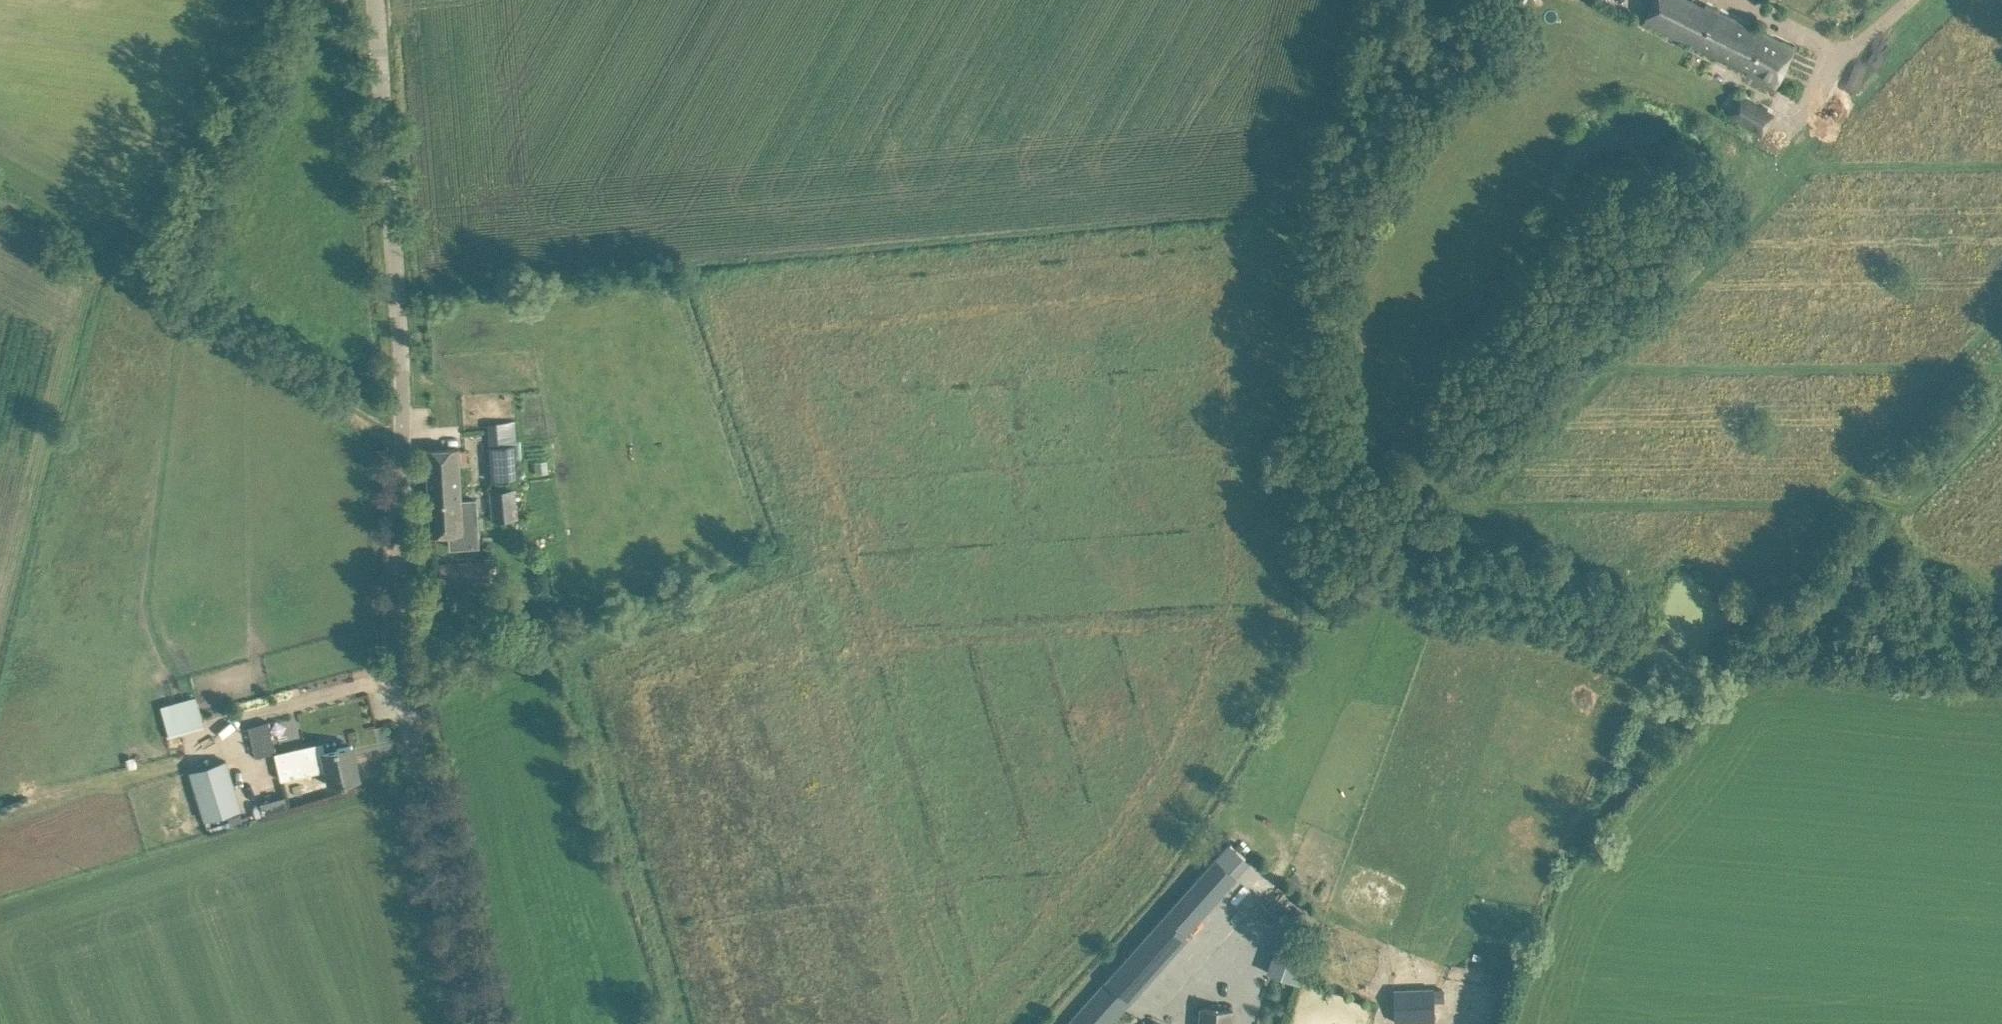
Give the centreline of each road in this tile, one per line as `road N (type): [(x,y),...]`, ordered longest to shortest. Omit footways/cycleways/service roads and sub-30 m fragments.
road 1 (unclassified): [(481,1023),(404,672),(401,372),(375,0)]
road 2 (track): [(0,199),(403,435)]

